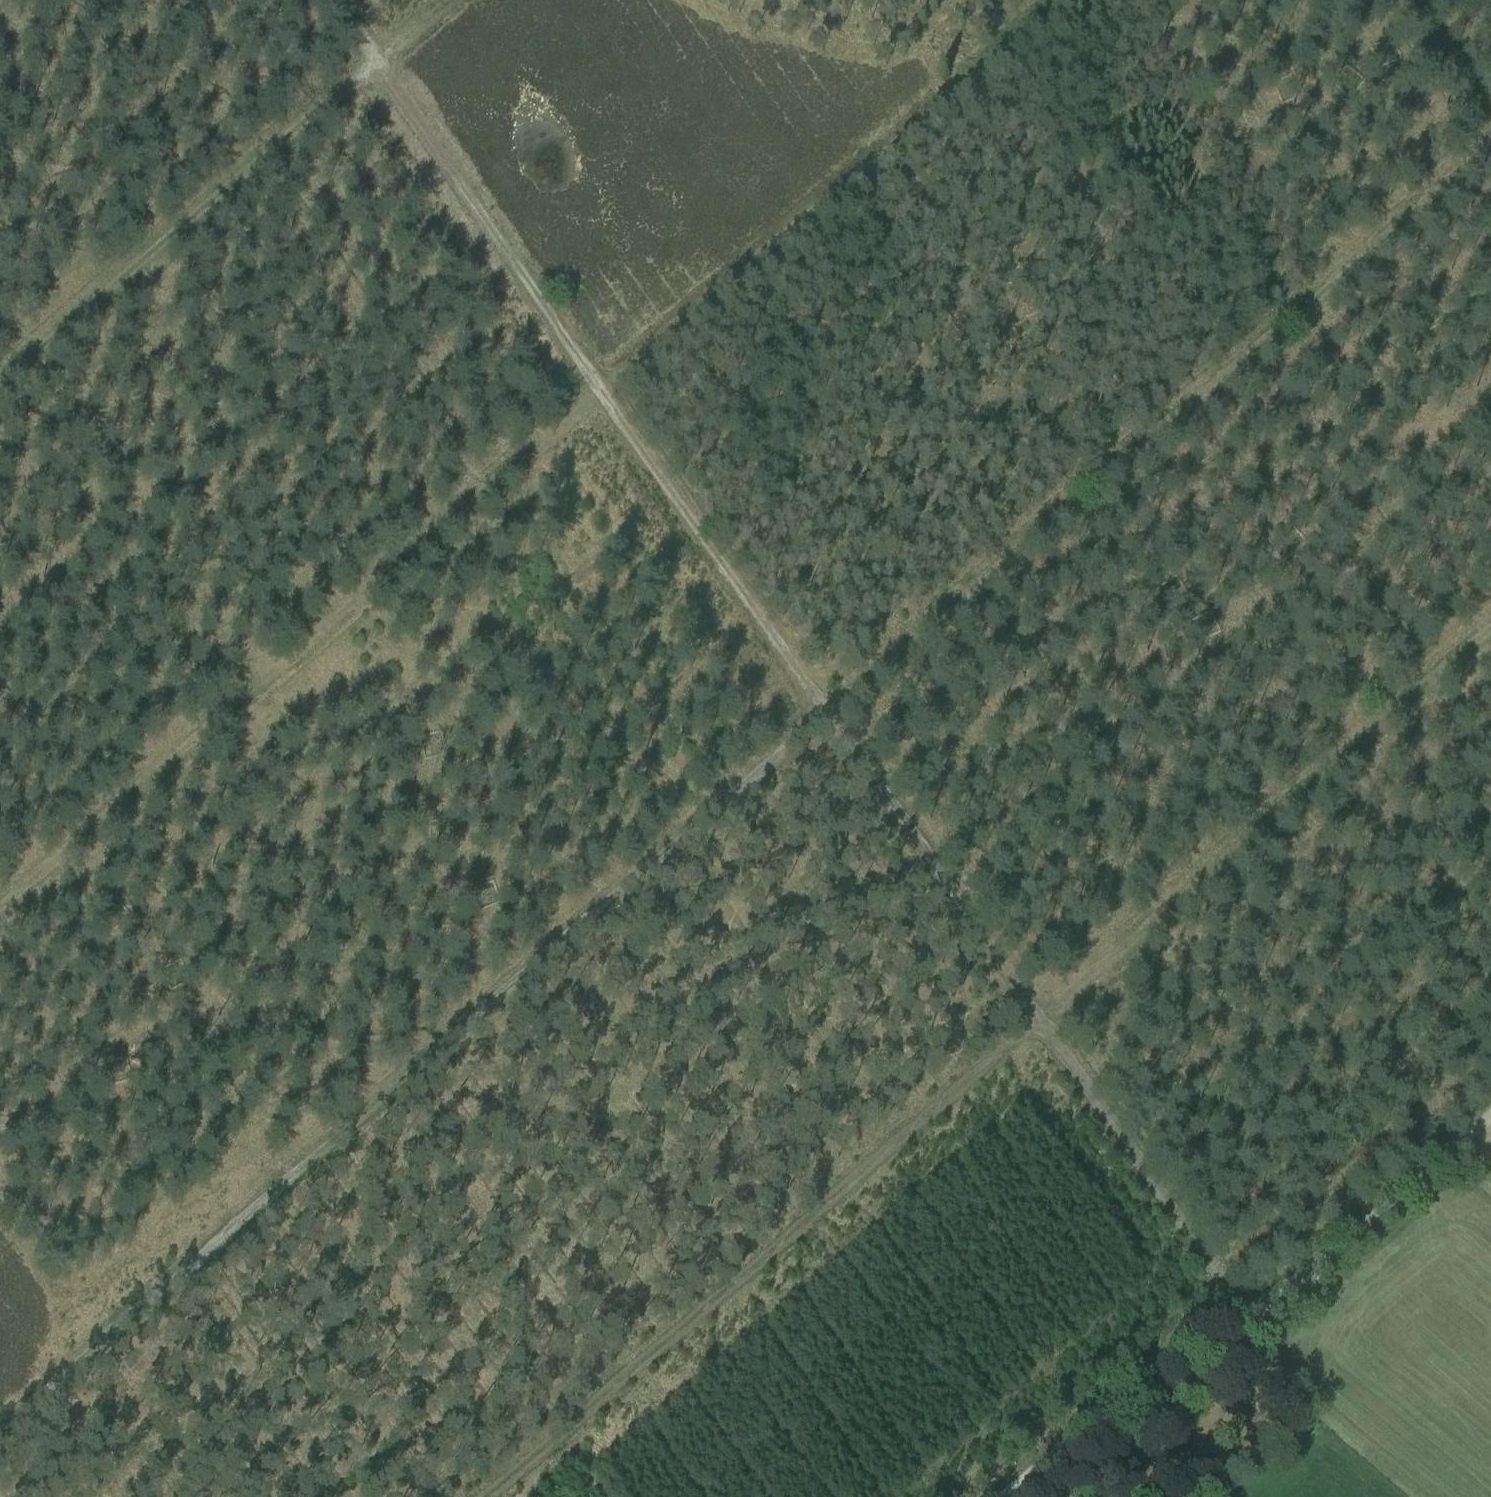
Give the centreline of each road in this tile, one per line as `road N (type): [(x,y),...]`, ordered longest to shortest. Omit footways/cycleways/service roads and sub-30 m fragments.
road 1 (track): [(1239,1324),(520,277)]
road 2 (unclassified): [(1490,1107),(1167,1381)]

